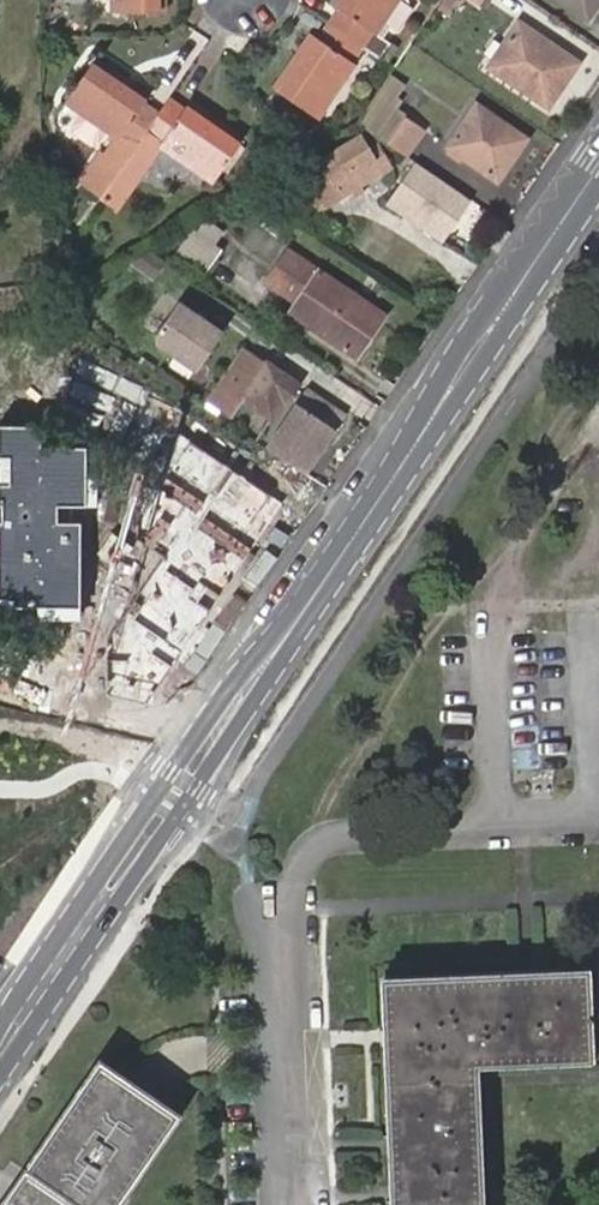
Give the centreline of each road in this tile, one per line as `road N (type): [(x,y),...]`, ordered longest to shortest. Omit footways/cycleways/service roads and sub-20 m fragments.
road 1 (tertiary): [(598,167),(0,1057)]
road 2 (residential): [(293,1204),(283,912),(311,847),(330,837),(598,825)]

